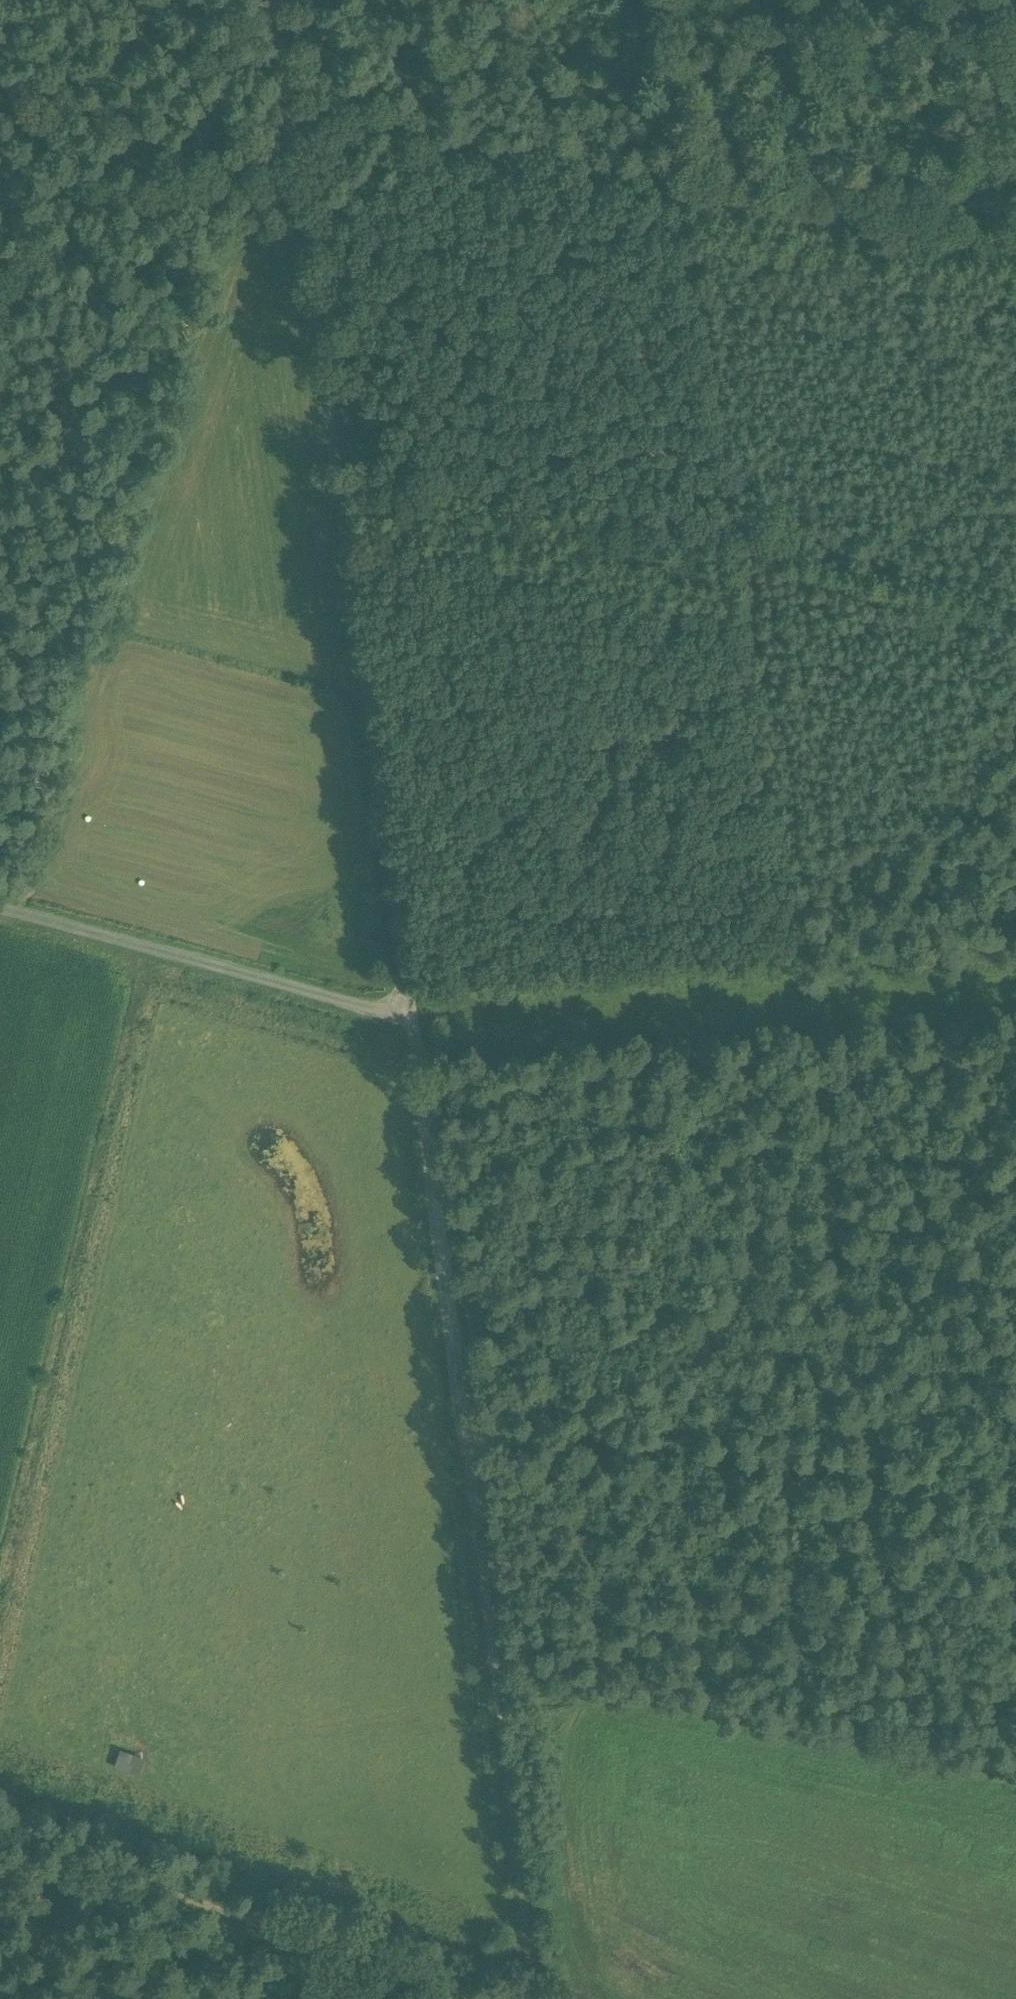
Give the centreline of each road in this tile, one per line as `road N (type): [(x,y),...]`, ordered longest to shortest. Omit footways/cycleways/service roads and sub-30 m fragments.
road 1 (track): [(33,1998),(90,1827),(533,1993),(466,1447),(1015,1493)]
road 2 (unclassified): [(274,0),(411,1009)]
road 3 (unclassified): [(411,1009),(466,1447)]
road 4 (unclassified): [(411,1009),(0,902)]

